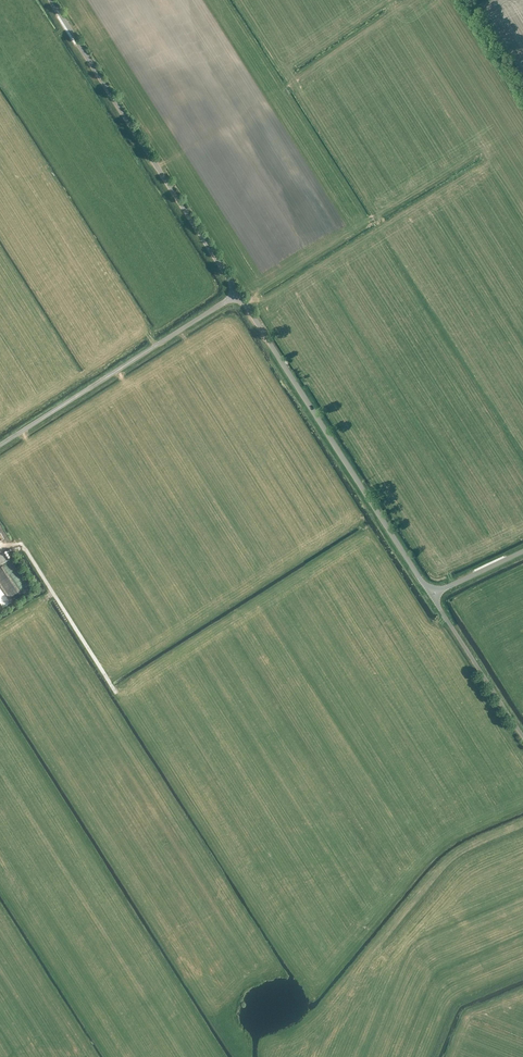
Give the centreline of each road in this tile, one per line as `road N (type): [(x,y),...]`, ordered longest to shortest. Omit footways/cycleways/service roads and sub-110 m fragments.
road 1 (unclassified): [(238,294),(431,595)]
road 2 (unclassified): [(50,0),(238,294)]
road 3 (unclassified): [(0,445),(238,294)]
road 4 (unclassified): [(522,737),(431,595)]

